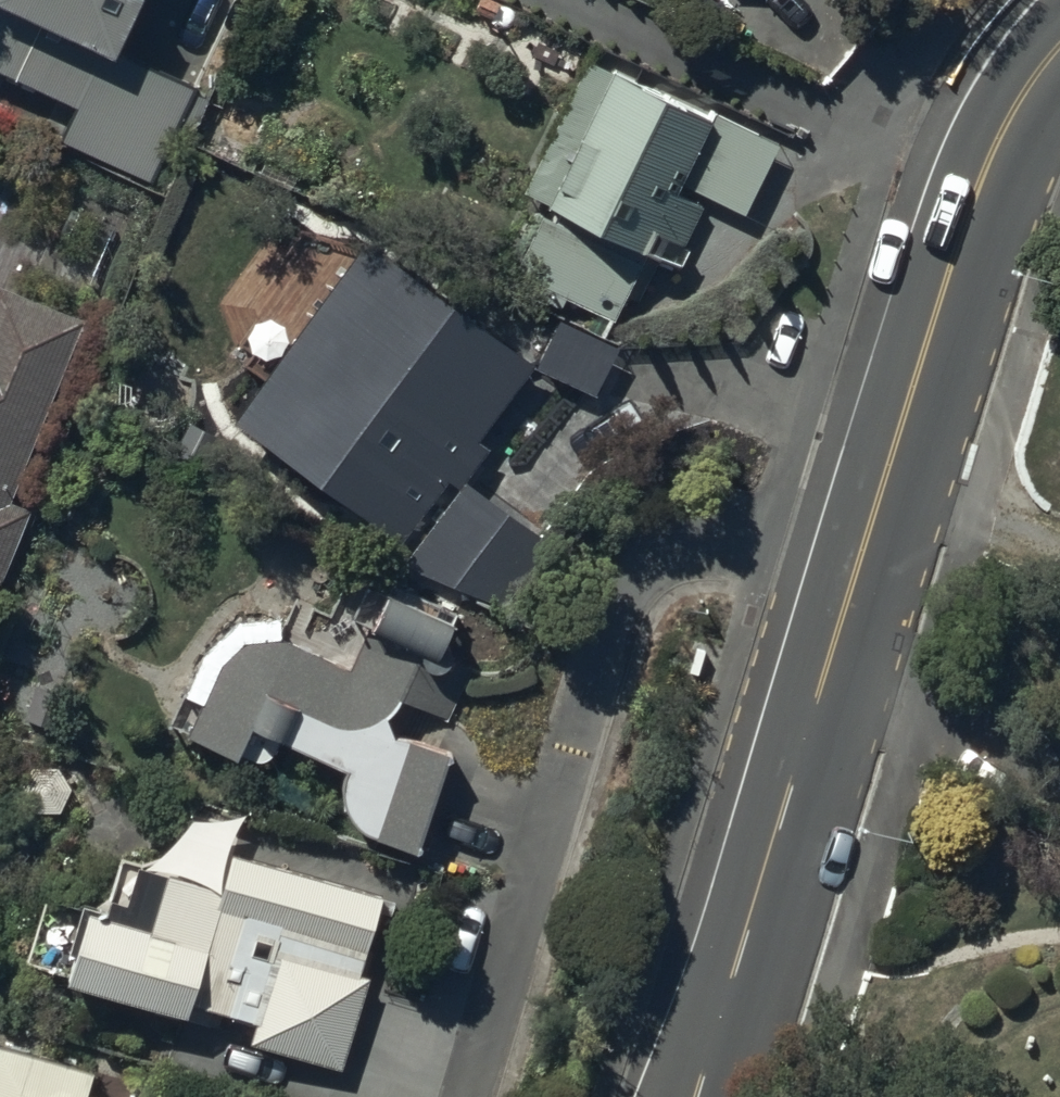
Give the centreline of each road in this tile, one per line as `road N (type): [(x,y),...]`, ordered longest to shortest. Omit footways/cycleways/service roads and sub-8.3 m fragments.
road 1 (residential): [(466,1096),(619,612),(650,575),(692,555),(773,529),(872,523)]
road 2 (secondary): [(697,1096),(872,523)]
road 3 (secondary): [(872,523),(980,183),(1009,121),(1059,47)]

